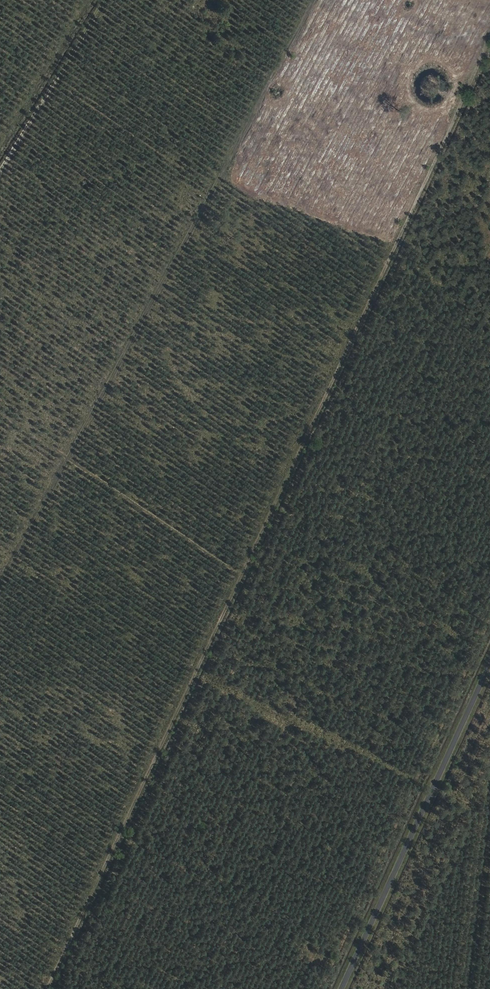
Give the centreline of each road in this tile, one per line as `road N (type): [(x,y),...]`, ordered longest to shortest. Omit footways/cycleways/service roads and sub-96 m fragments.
road 1 (unclassified): [(489,665),(341,988)]

